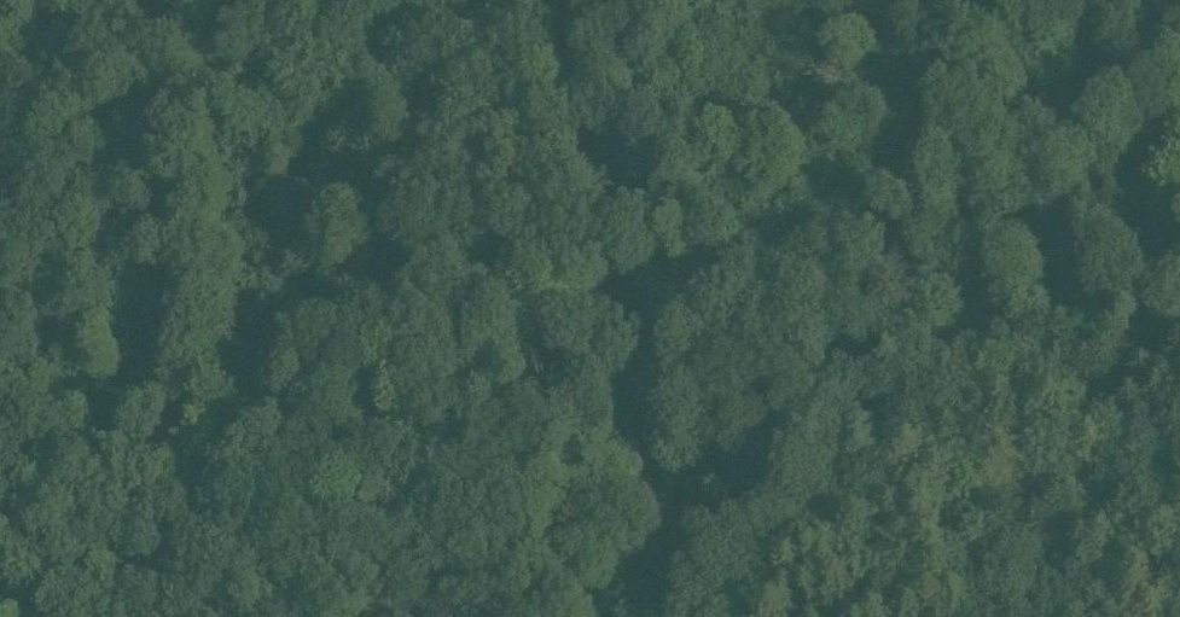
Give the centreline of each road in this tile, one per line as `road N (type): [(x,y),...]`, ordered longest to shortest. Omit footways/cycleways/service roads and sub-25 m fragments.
road 1 (track): [(547,0),(658,616)]

